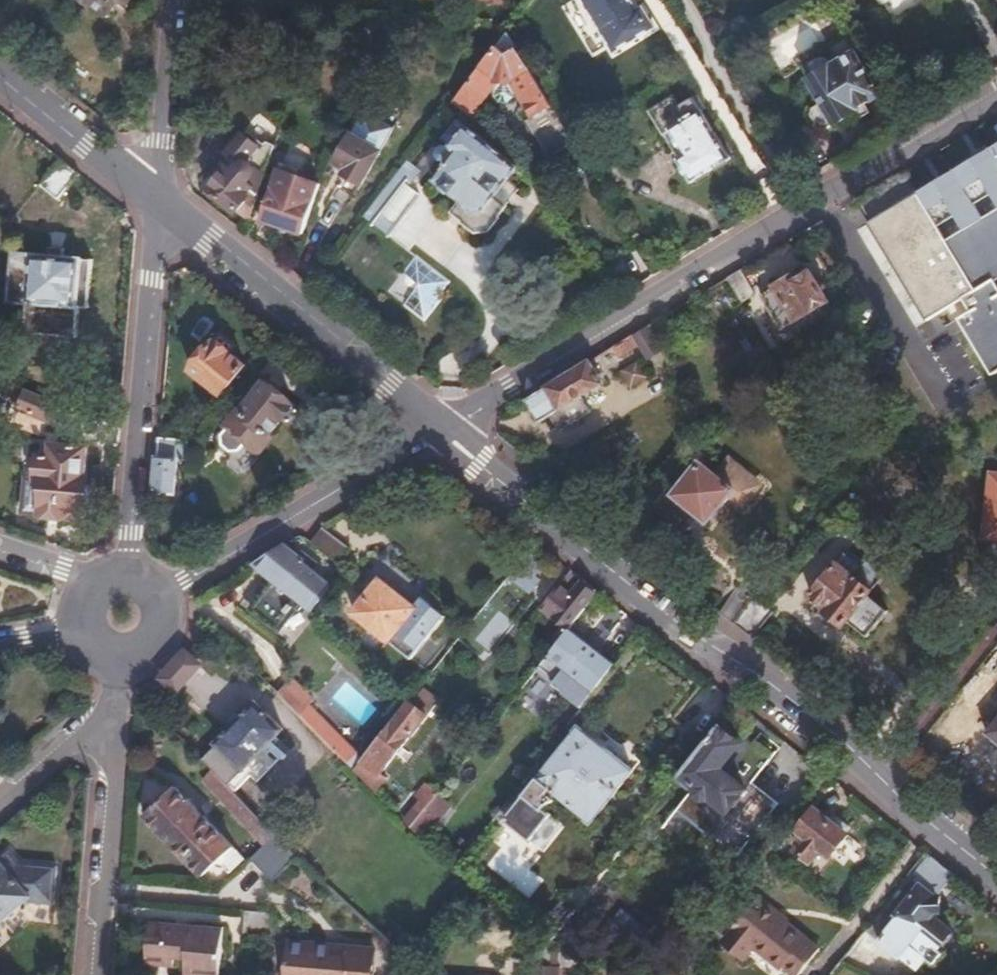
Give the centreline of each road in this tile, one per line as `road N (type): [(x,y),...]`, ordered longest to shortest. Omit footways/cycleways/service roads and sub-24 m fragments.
road 1 (tertiary): [(996,875),(811,716),(647,600),(443,433)]
road 2 (residential): [(996,93),(443,433)]
road 3 (residential): [(158,200),(126,581)]
road 4 (tertiary): [(443,433),(158,200)]
road 5 (residential): [(153,598),(443,433)]
road 6 (residential): [(112,725),(91,974)]
road 7 (tertiary): [(158,200),(0,70)]
road 8 (residential): [(158,200),(174,0)]
road 9 (residential): [(0,795),(57,744),(112,725)]

